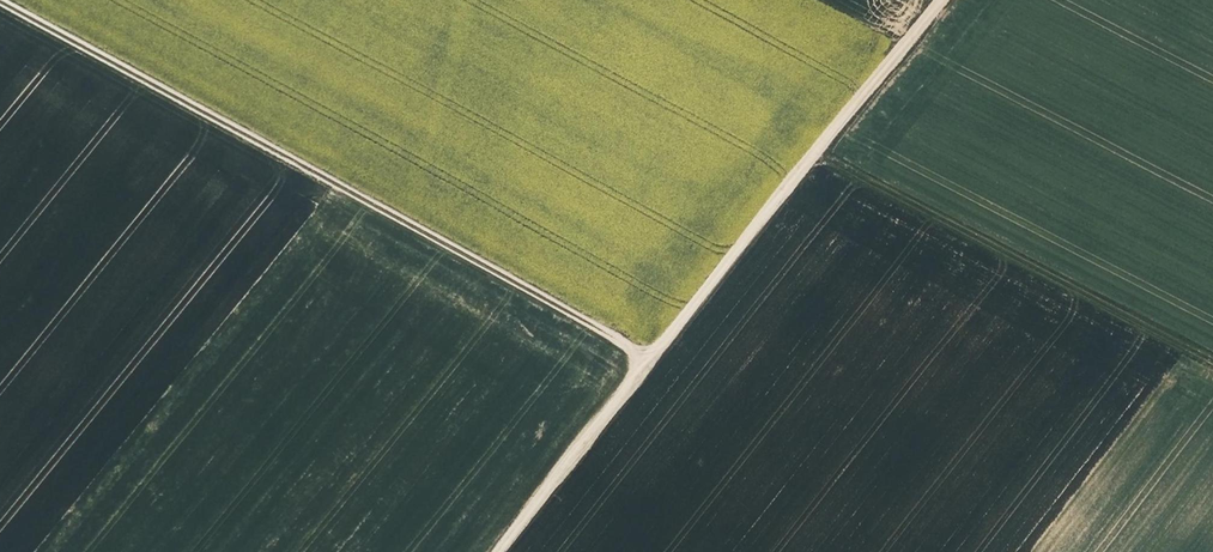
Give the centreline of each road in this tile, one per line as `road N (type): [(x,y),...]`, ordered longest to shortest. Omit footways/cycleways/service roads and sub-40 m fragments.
road 1 (track): [(653,358),(4,0)]
road 2 (track): [(944,0),(501,551)]
road 3 (track): [(820,153),(1212,358)]

